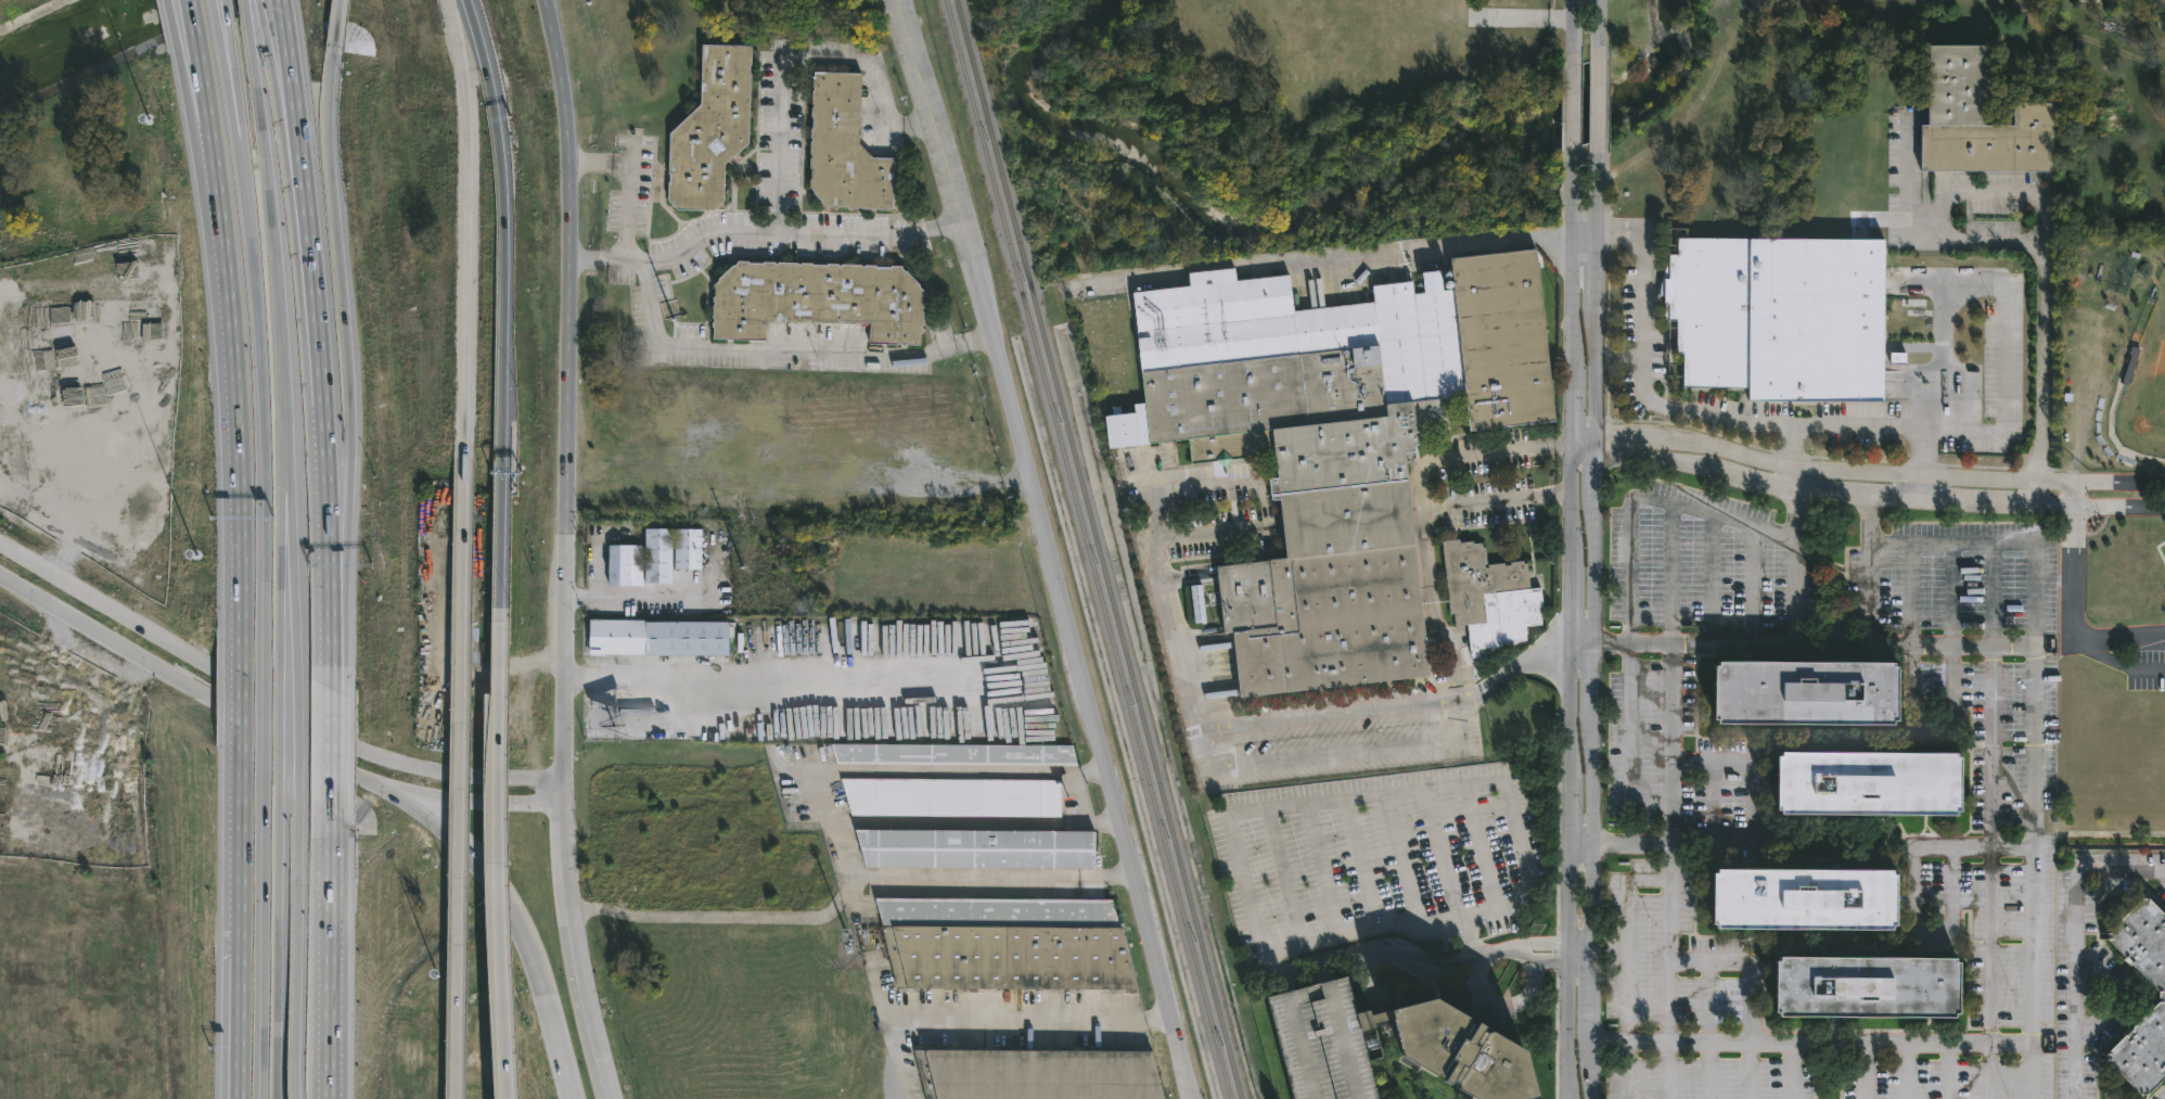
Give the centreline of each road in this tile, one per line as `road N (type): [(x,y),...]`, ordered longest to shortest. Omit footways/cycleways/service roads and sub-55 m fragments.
road 1 (tertiary): [(1188,1098),(898,0)]
road 2 (tertiary): [(1591,1098),(1598,155)]
road 3 (tertiary): [(1571,162),(1568,1098)]
road 4 (motorway): [(456,1098),(464,445)]
road 5 (primary): [(562,778),(456,776),(354,749),(0,547)]
road 6 (motorway): [(501,610),(504,225),(499,139),(465,0)]
road 7 (motorway): [(208,120),(235,307),(242,646)]
road 8 (motorway): [(236,138),(262,397),(265,656)]
road 9 (secondary): [(562,778),(566,289)]
road 10 (motorway): [(510,1098),(501,610)]
road 11 (motorway): [(284,493),(270,214),(244,12)]
road 12 (residential): [(2031,484),(1793,471),(1652,440),(1594,438),(1568,448)]
road 13 (residential): [(1568,448),(1793,493),(2029,506)]
road 14 (motorway): [(464,445),(466,135),(453,0)]
road 15 (motorway): [(330,564),(299,159)]
road 16 (motorway): [(242,769),(239,1098)]
road 17 (motorway): [(267,781),(261,1098)]
road 18 (residential): [(2029,506),(2042,423),(2042,190)]
road 19 (motorway): [(351,459),(328,143)]
road 20 (motorway): [(276,1098),(279,788)]
road 21 (motorway): [(297,1098),(298,800)]
road 22 (secondary): [(566,289),(566,128),(544,0)]
road 23 (primary): [(141,659),(392,792)]
road 24 (motorway): [(327,1098),(330,814)]
road 25 (primary): [(486,874),(533,959),(571,1098)]
road 26 (primary): [(585,1011),(568,911),(562,778)]
road 27 (motorway): [(297,673),(284,493)]
road 28 (primary): [(392,792),(563,806)]
road 29 (motorway): [(279,664),(284,493)]
road 30 (primary): [(0,577),(141,659)]
road 31 (motorway): [(299,159),(279,0)]
road 32 (motorway): [(298,800),(297,673)]
road 33 (motorway): [(330,814),(331,688)]
road 34 (motorway): [(265,656),(267,781)]
road 35 (primary): [(392,792),(486,874)]
road 36 (motorway): [(331,688),(330,564)]
road 37 (motorway): [(279,788),(279,664)]
road 38 (motorway): [(242,646),(242,769)]

